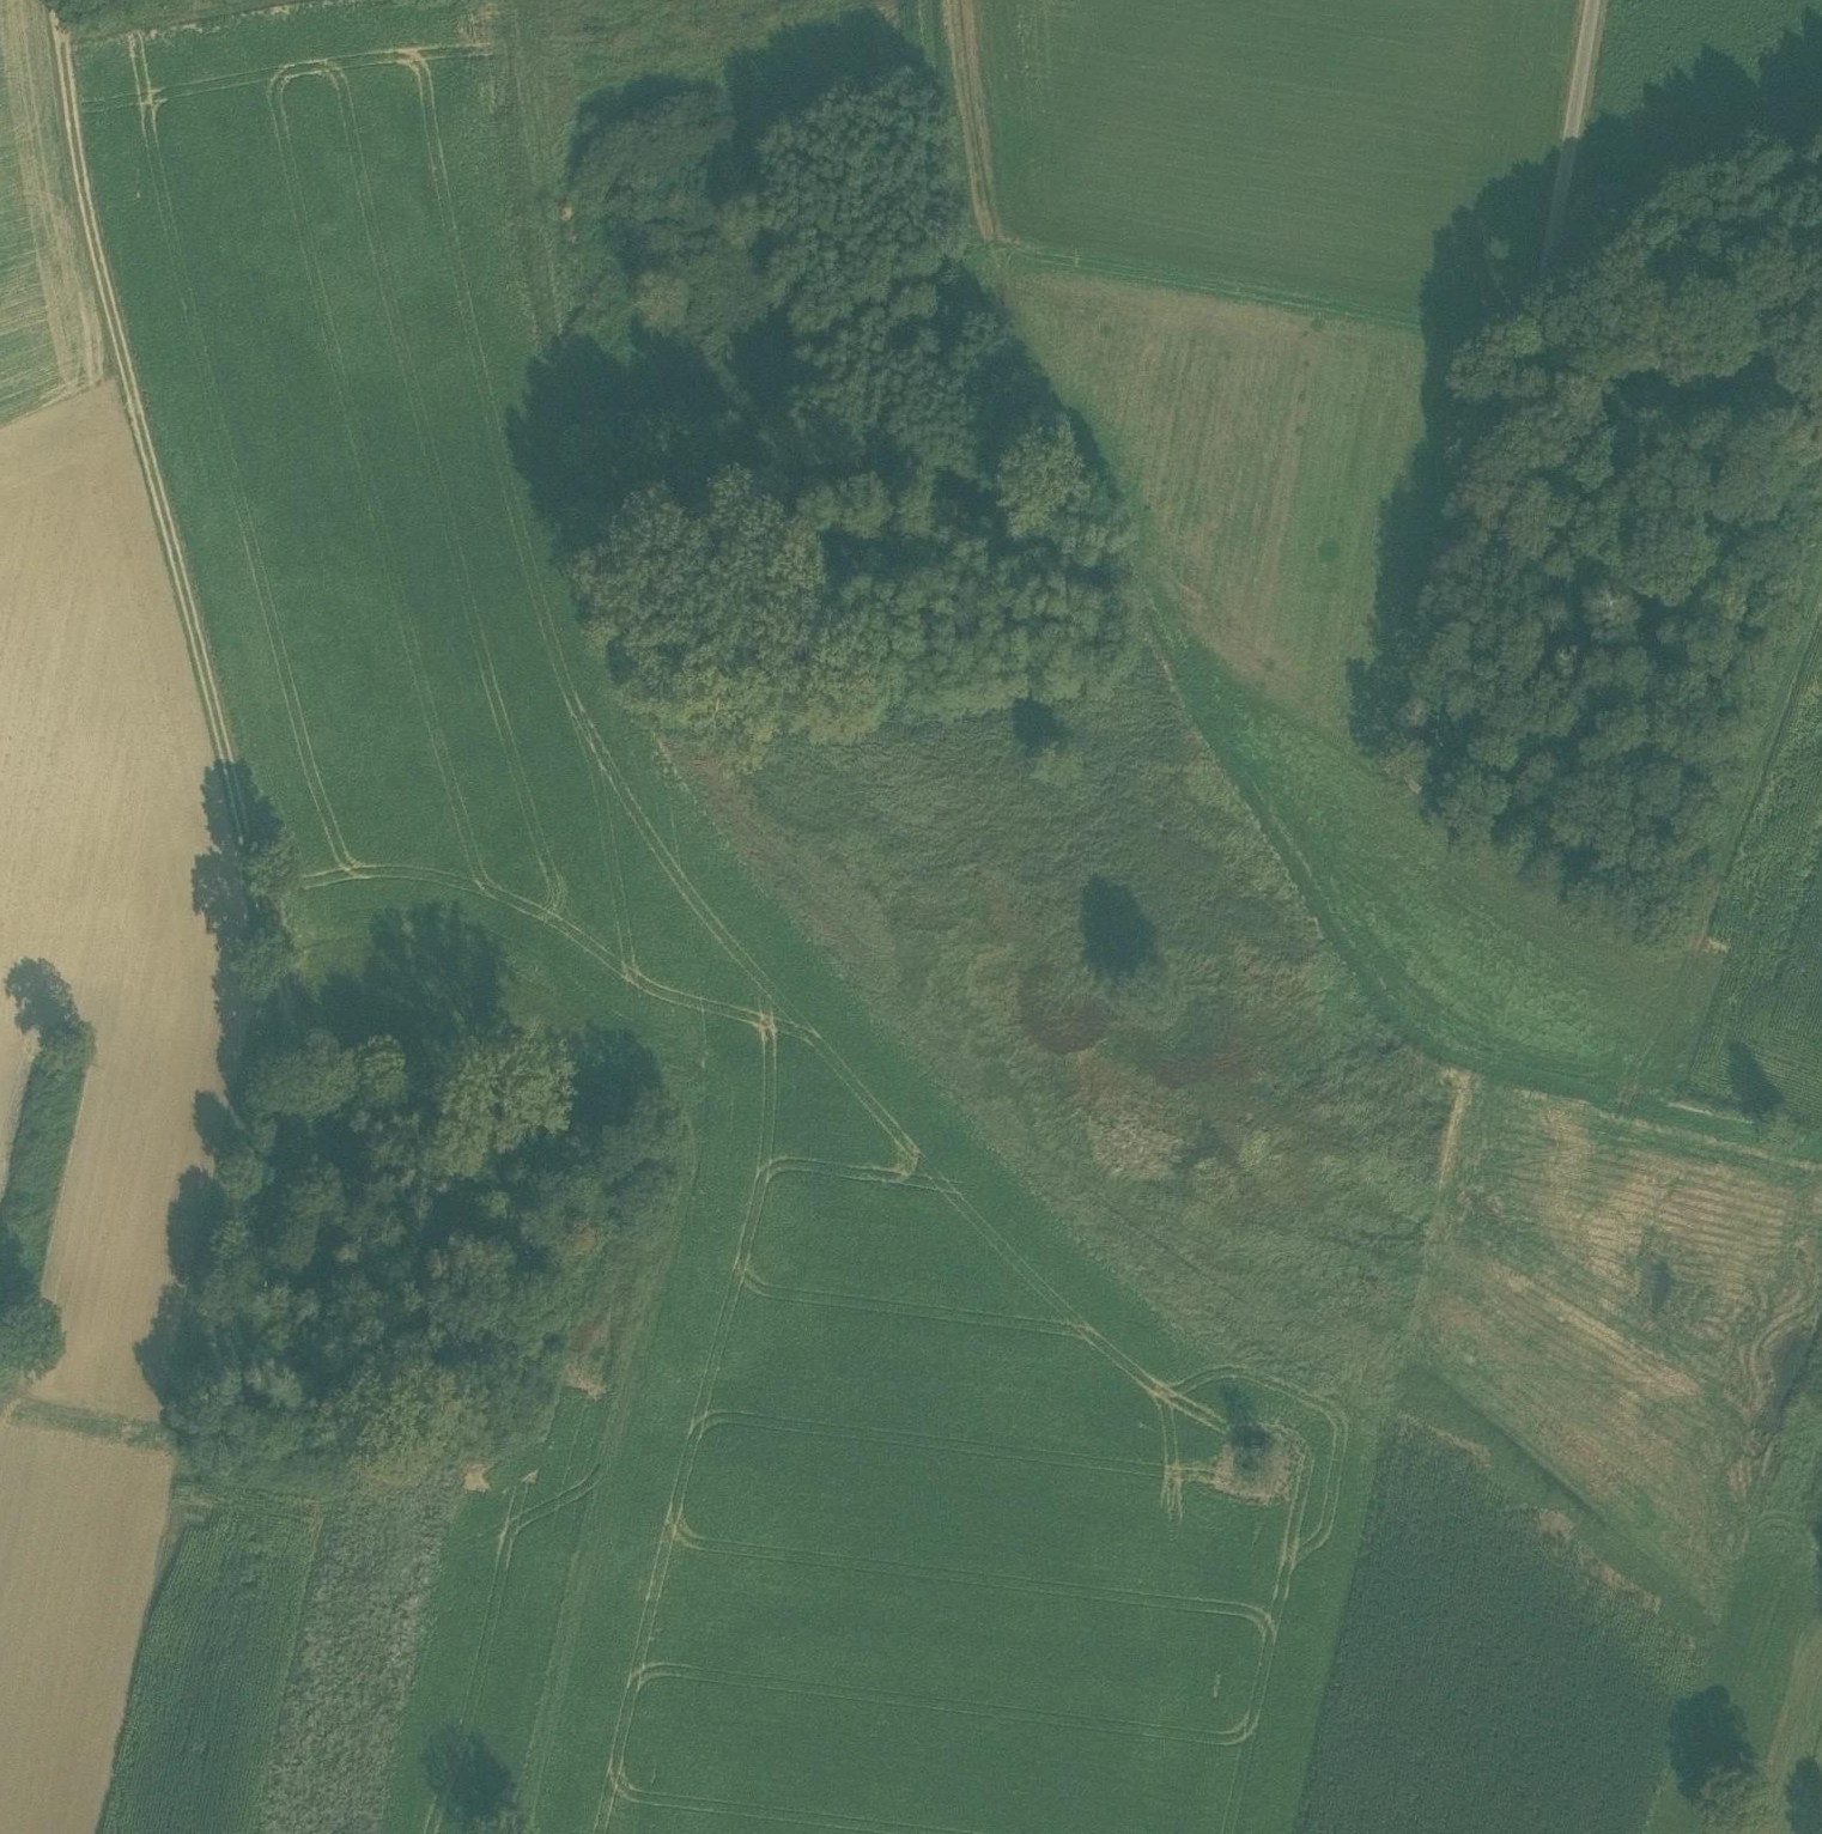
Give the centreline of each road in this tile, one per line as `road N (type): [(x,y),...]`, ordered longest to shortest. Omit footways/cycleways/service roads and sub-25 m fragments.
road 1 (track): [(292,1044),(646,1076),(678,1094),(698,1128),(523,1833)]
road 2 (track): [(67,0),(86,217),(168,495),(292,1044)]
road 3 (unclassified): [(1821,394),(1541,345),(1597,0)]
road 4 (track): [(936,247),(989,241),(1541,345)]
road 5 (track): [(292,1044),(254,1083),(184,1412),(138,1428),(0,1404)]

